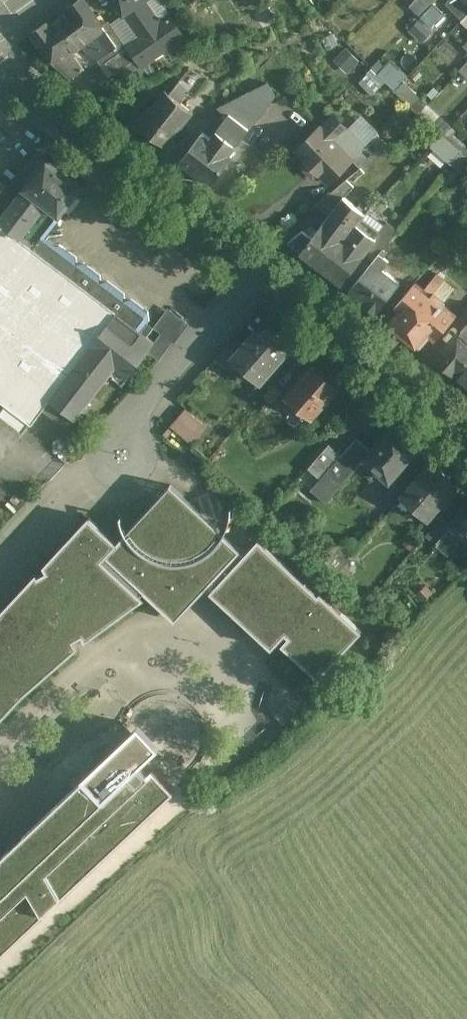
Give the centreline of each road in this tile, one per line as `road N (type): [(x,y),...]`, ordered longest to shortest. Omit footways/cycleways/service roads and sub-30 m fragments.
road 1 (residential): [(276,259),(0,60)]
road 2 (residential): [(466,425),(276,259)]
road 3 (residential): [(276,259),(120,450)]

